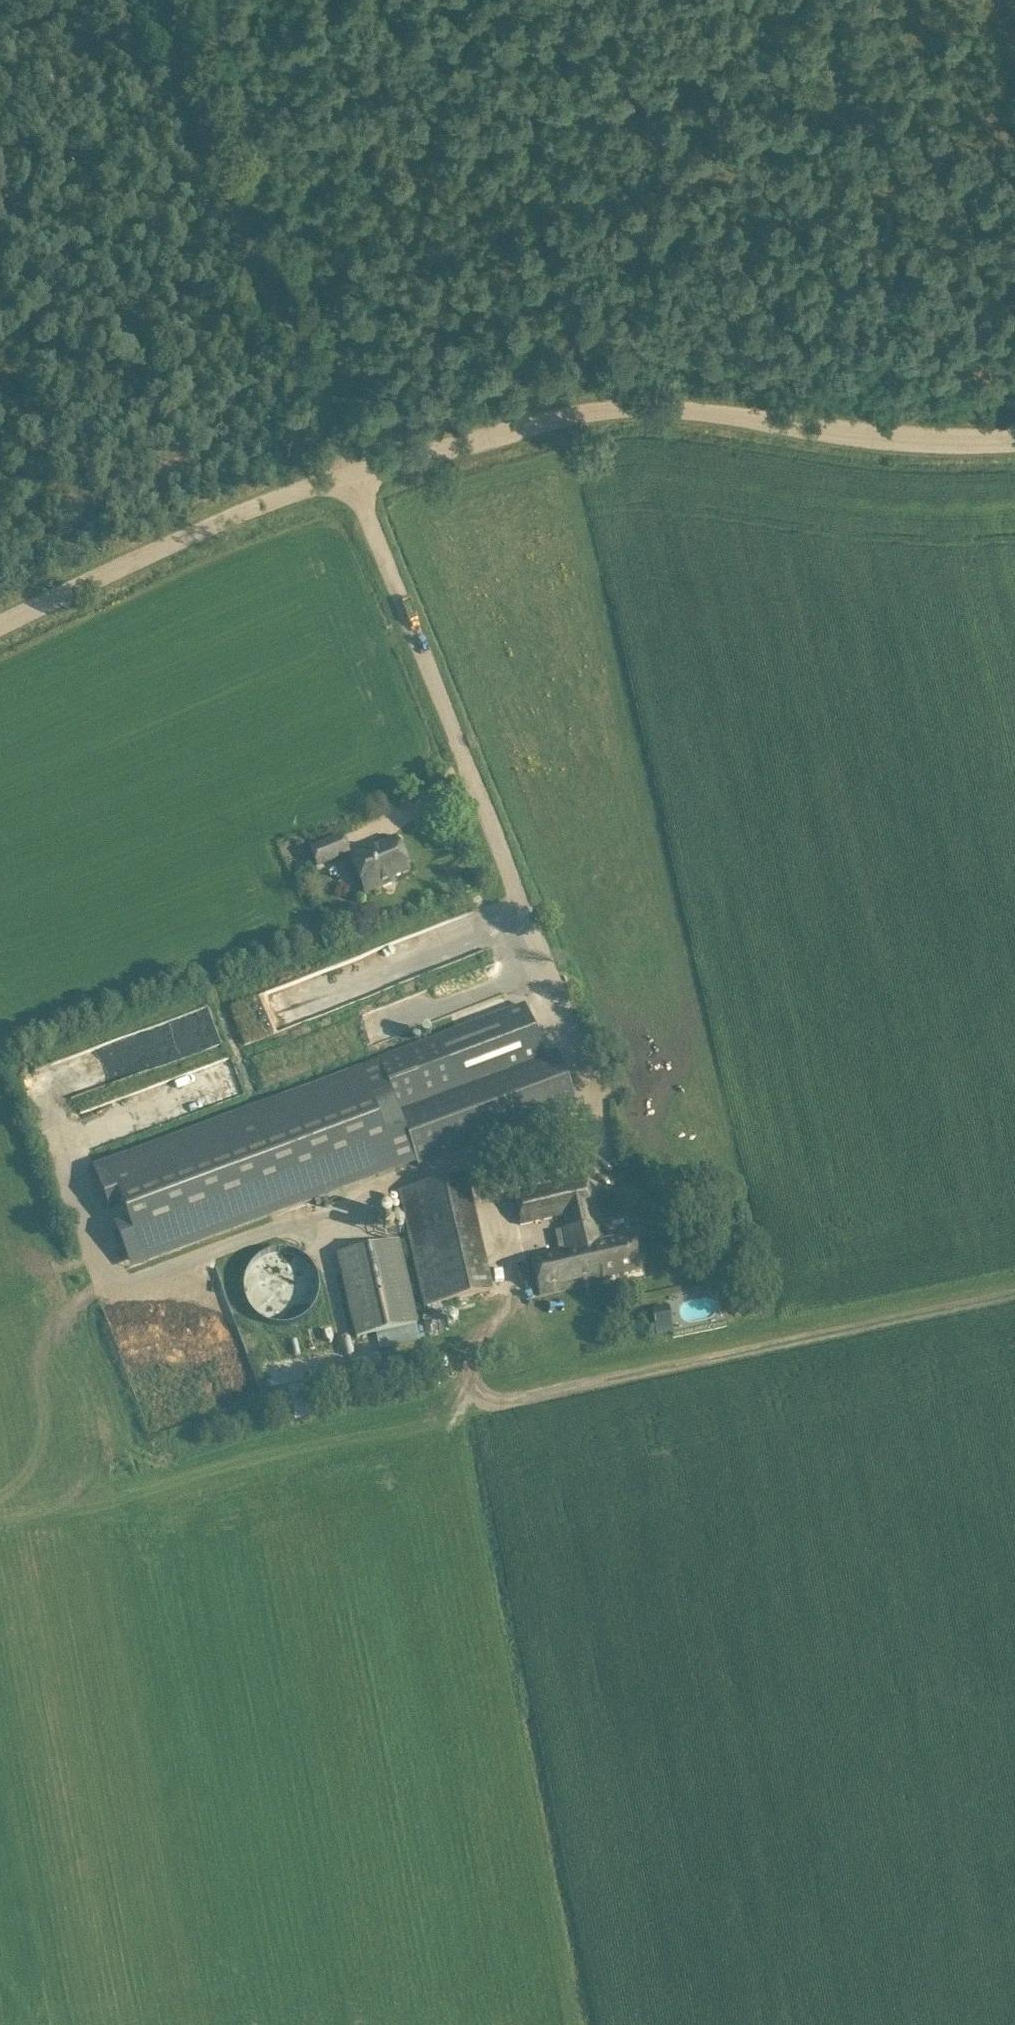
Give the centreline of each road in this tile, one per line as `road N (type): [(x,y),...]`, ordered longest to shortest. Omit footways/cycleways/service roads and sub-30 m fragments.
road 1 (track): [(0,638),(222,525),(349,478),(617,408),(740,416),(845,438),(975,448),(1014,441)]
road 2 (track): [(349,478),(162,0)]

